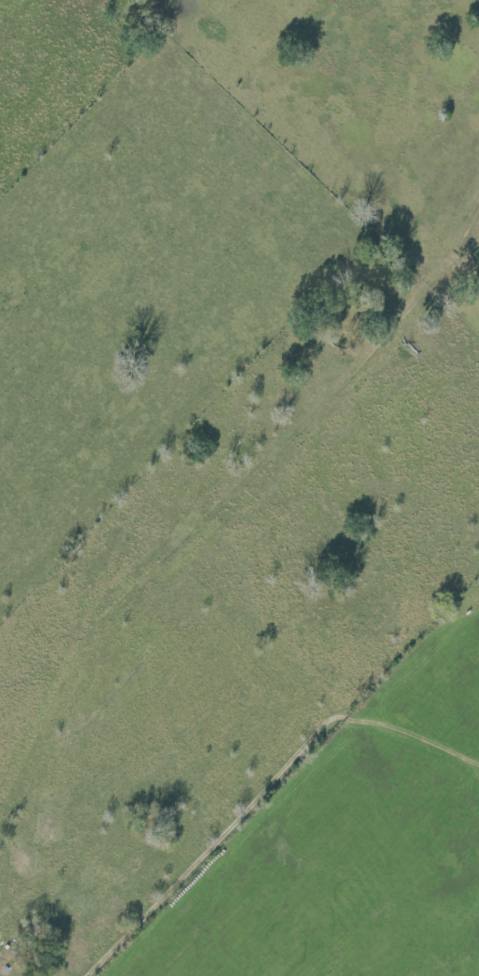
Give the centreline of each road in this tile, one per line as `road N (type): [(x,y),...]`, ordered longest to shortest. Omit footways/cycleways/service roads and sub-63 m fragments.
road 1 (residential): [(101,975),(478,578)]

